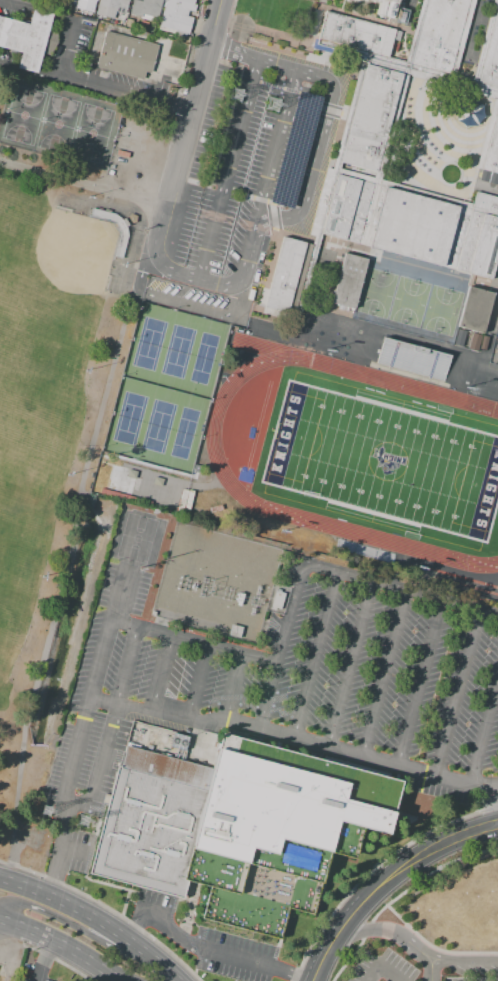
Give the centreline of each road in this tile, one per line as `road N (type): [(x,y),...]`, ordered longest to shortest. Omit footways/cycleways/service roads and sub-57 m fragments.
road 1 (residential): [(153,267),(220,0)]
road 2 (tertiary): [(366,900),(427,855),(497,828)]
road 3 (secondary): [(127,943),(82,911),(0,878)]
road 4 (secondary): [(0,922),(40,933),(124,980)]
road 5 (secondary): [(127,943),(21,904),(0,905)]

